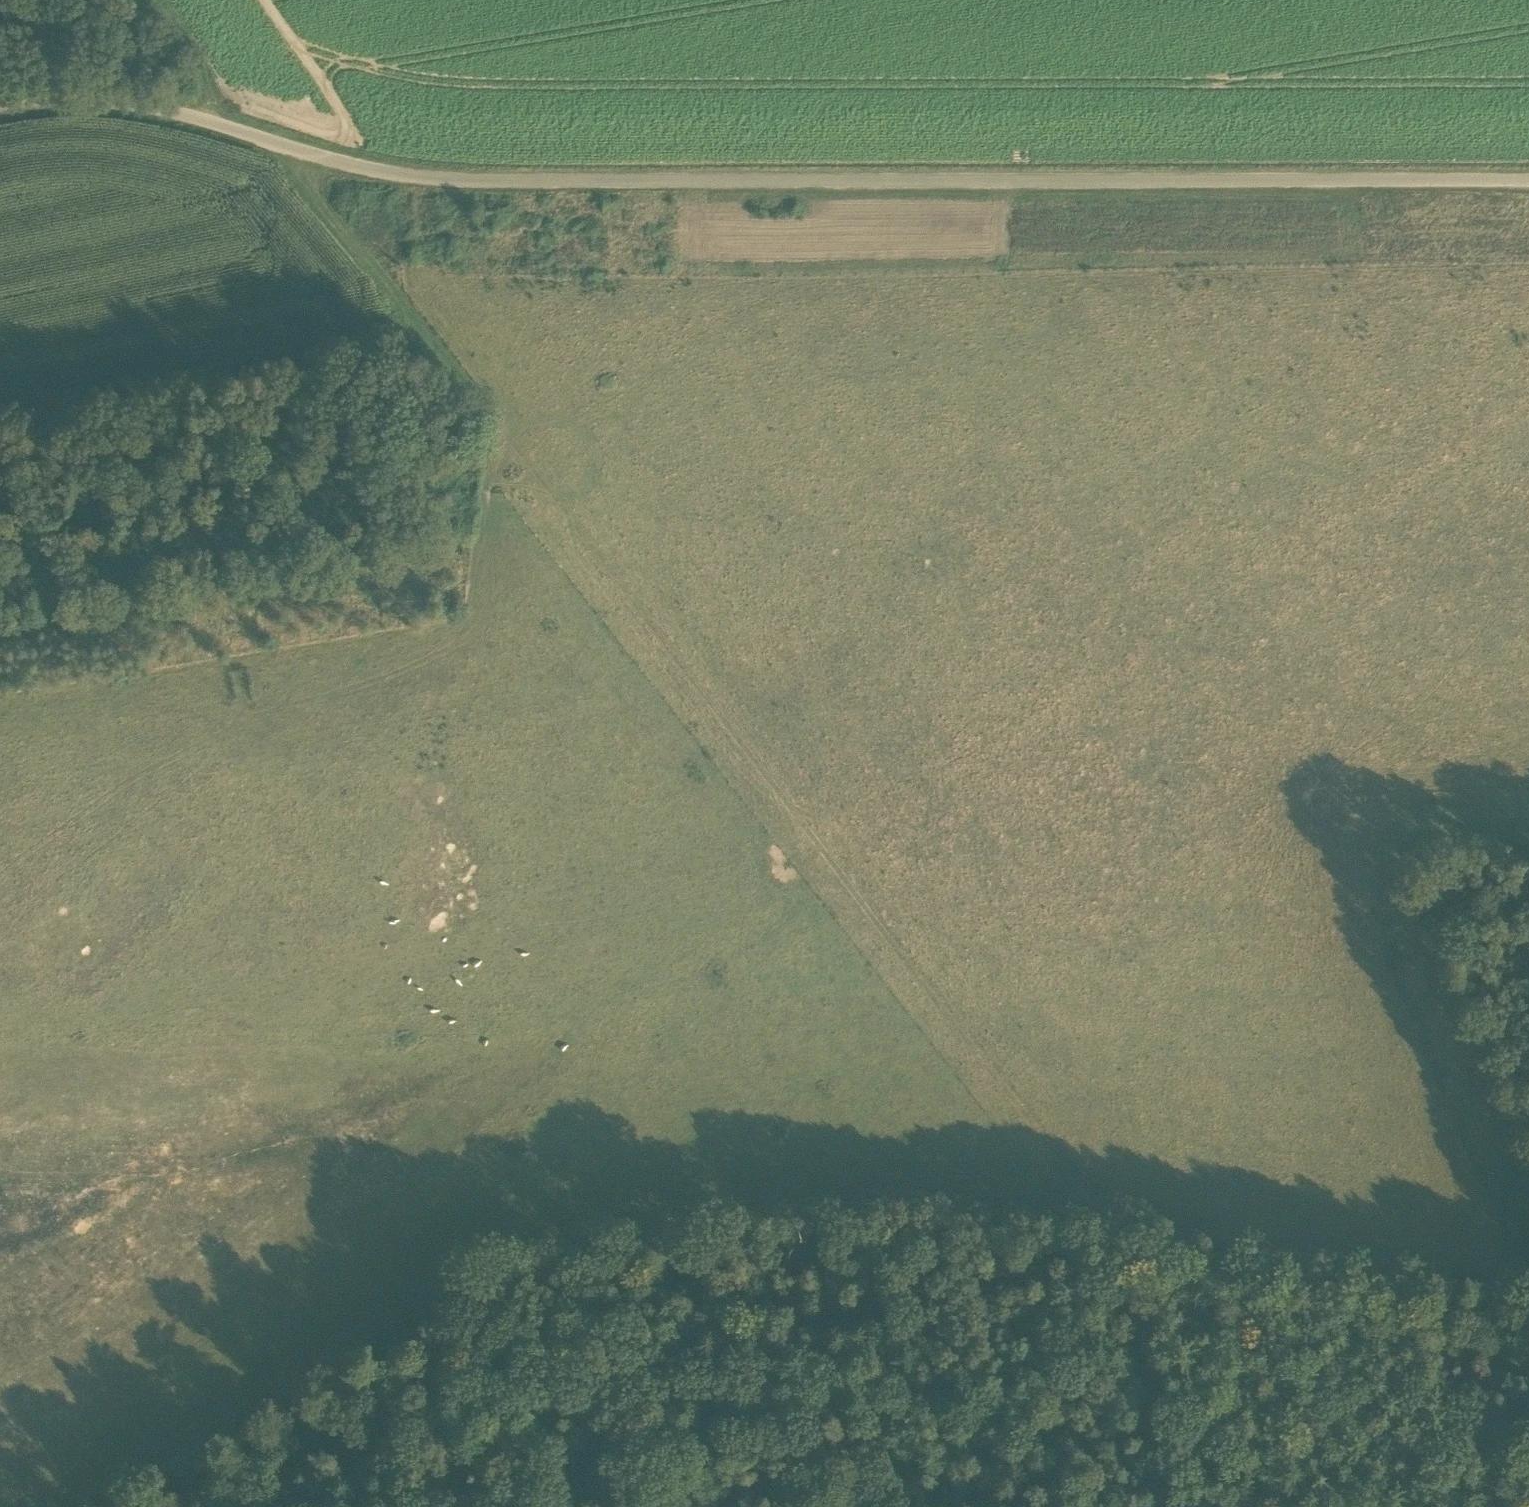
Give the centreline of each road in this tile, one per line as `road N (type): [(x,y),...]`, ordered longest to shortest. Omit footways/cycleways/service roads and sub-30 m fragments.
road 1 (unclassified): [(0,109),(78,101),(163,111),(275,142),(374,183),(631,194),(1528,184)]
road 2 (track): [(275,142),(1099,1205)]
road 3 (track): [(1099,1205),(755,1183),(612,1198),(484,1225),(86,1506)]
road 4 (track): [(1099,1205),(1528,1277)]

